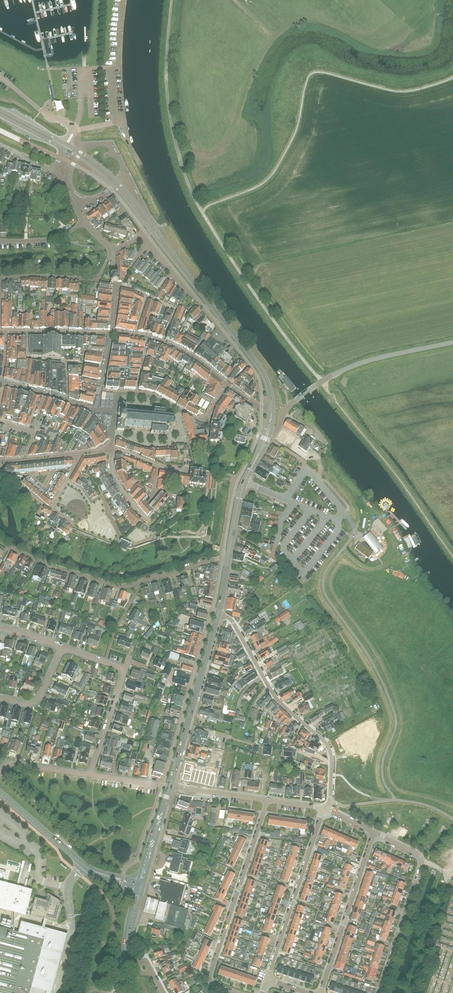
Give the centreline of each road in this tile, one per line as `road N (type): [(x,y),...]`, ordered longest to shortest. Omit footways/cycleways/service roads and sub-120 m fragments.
road 1 (secondary): [(272,406),(258,365),(115,183)]
road 2 (residential): [(0,542),(117,585),(228,558)]
road 3 (residential): [(330,800),(327,745),(278,700),(232,621),(218,613)]
road 4 (track): [(202,212),(167,99),(171,0)]
road 5 (residential): [(231,992),(210,974),(268,800)]
road 6 (residential): [(380,992),(422,866),(417,853),(374,832)]
road 7 (residential): [(323,808),(266,980)]
road 8 (secondary): [(170,787),(218,613)]
road 9 (residential): [(320,992),(374,832)]
road 10 (unclassified): [(452,342),(374,359),(309,391)]
road 11 (residential): [(100,392),(148,396),(204,421),(227,385)]
road 12 (track): [(413,992),(426,954),(422,925),(442,870)]
road 13 (unclassified): [(330,800),(417,803),(452,819)]

